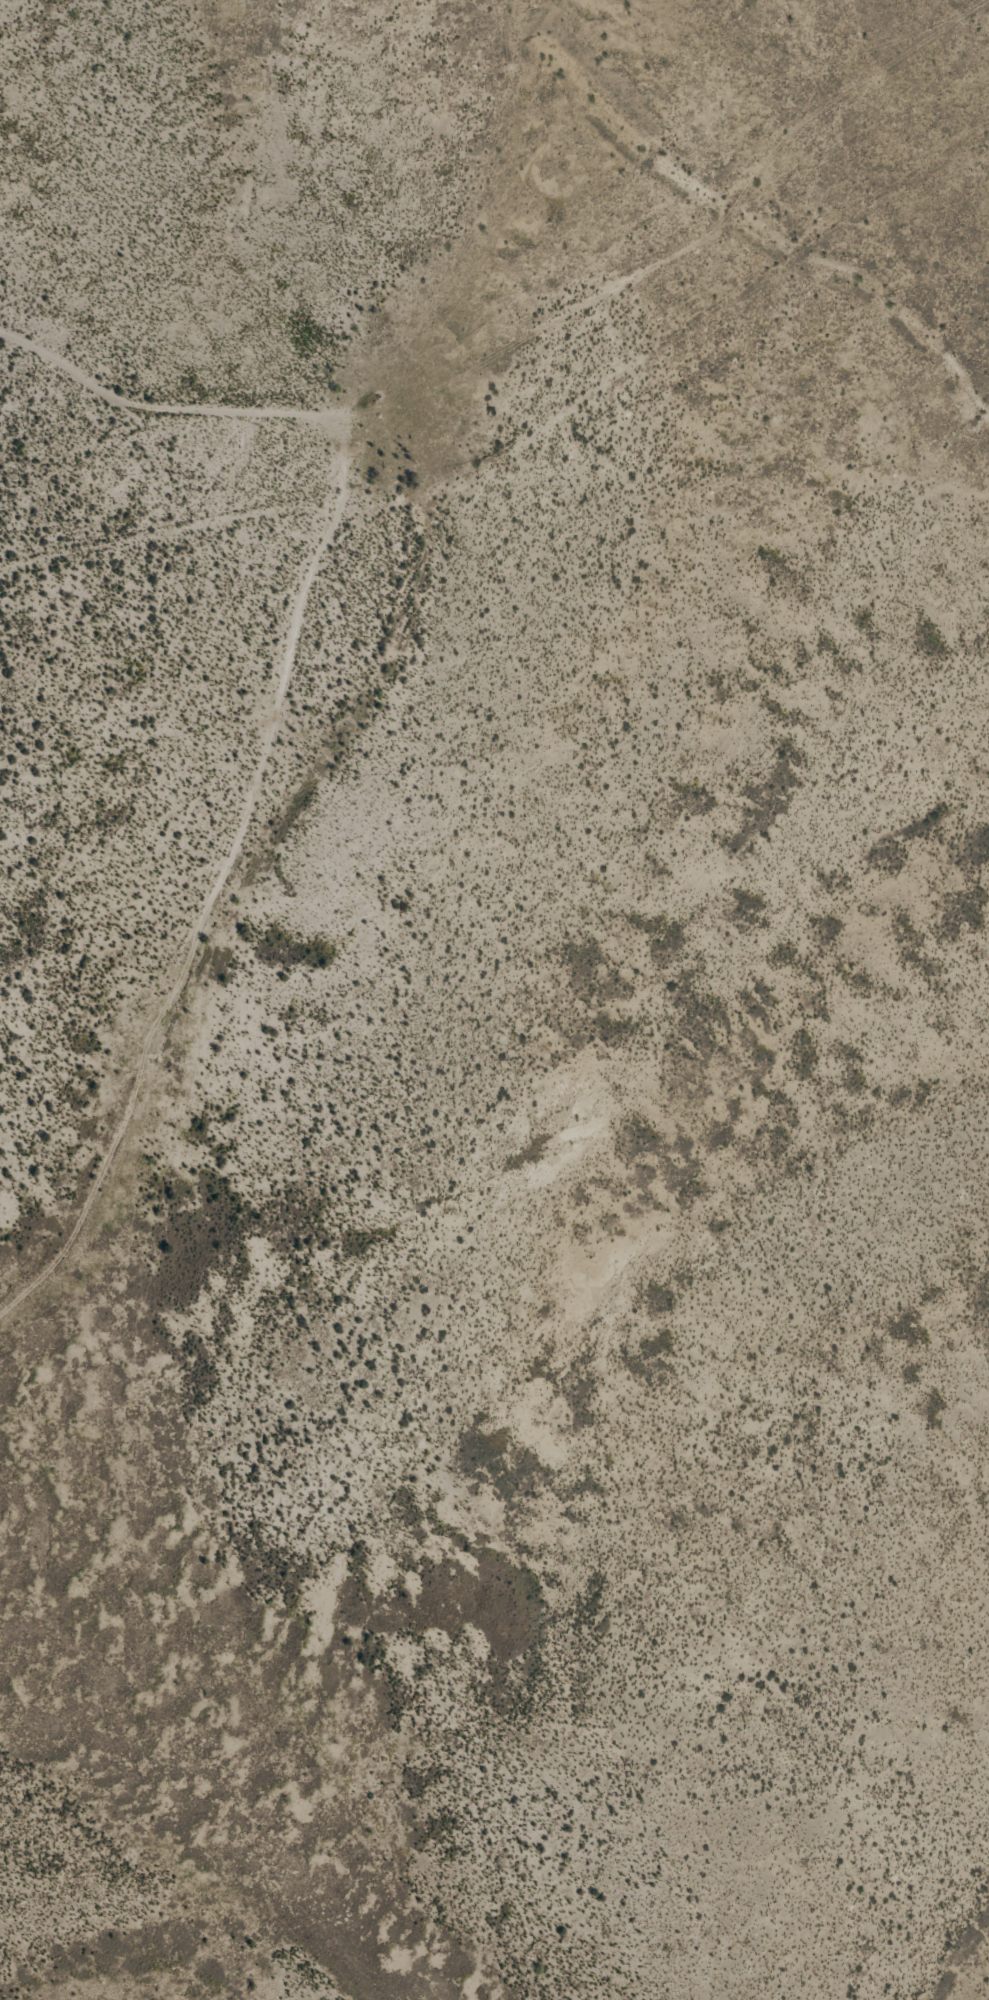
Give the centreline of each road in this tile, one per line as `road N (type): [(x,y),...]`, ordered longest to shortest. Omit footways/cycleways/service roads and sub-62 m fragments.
road 1 (track): [(0,1320),(107,1163),(259,841),(343,609),(353,475),(338,426)]
road 2 (track): [(0,336),(87,391),(235,431),(338,426),(427,357),(511,218),(545,105),(545,0)]

